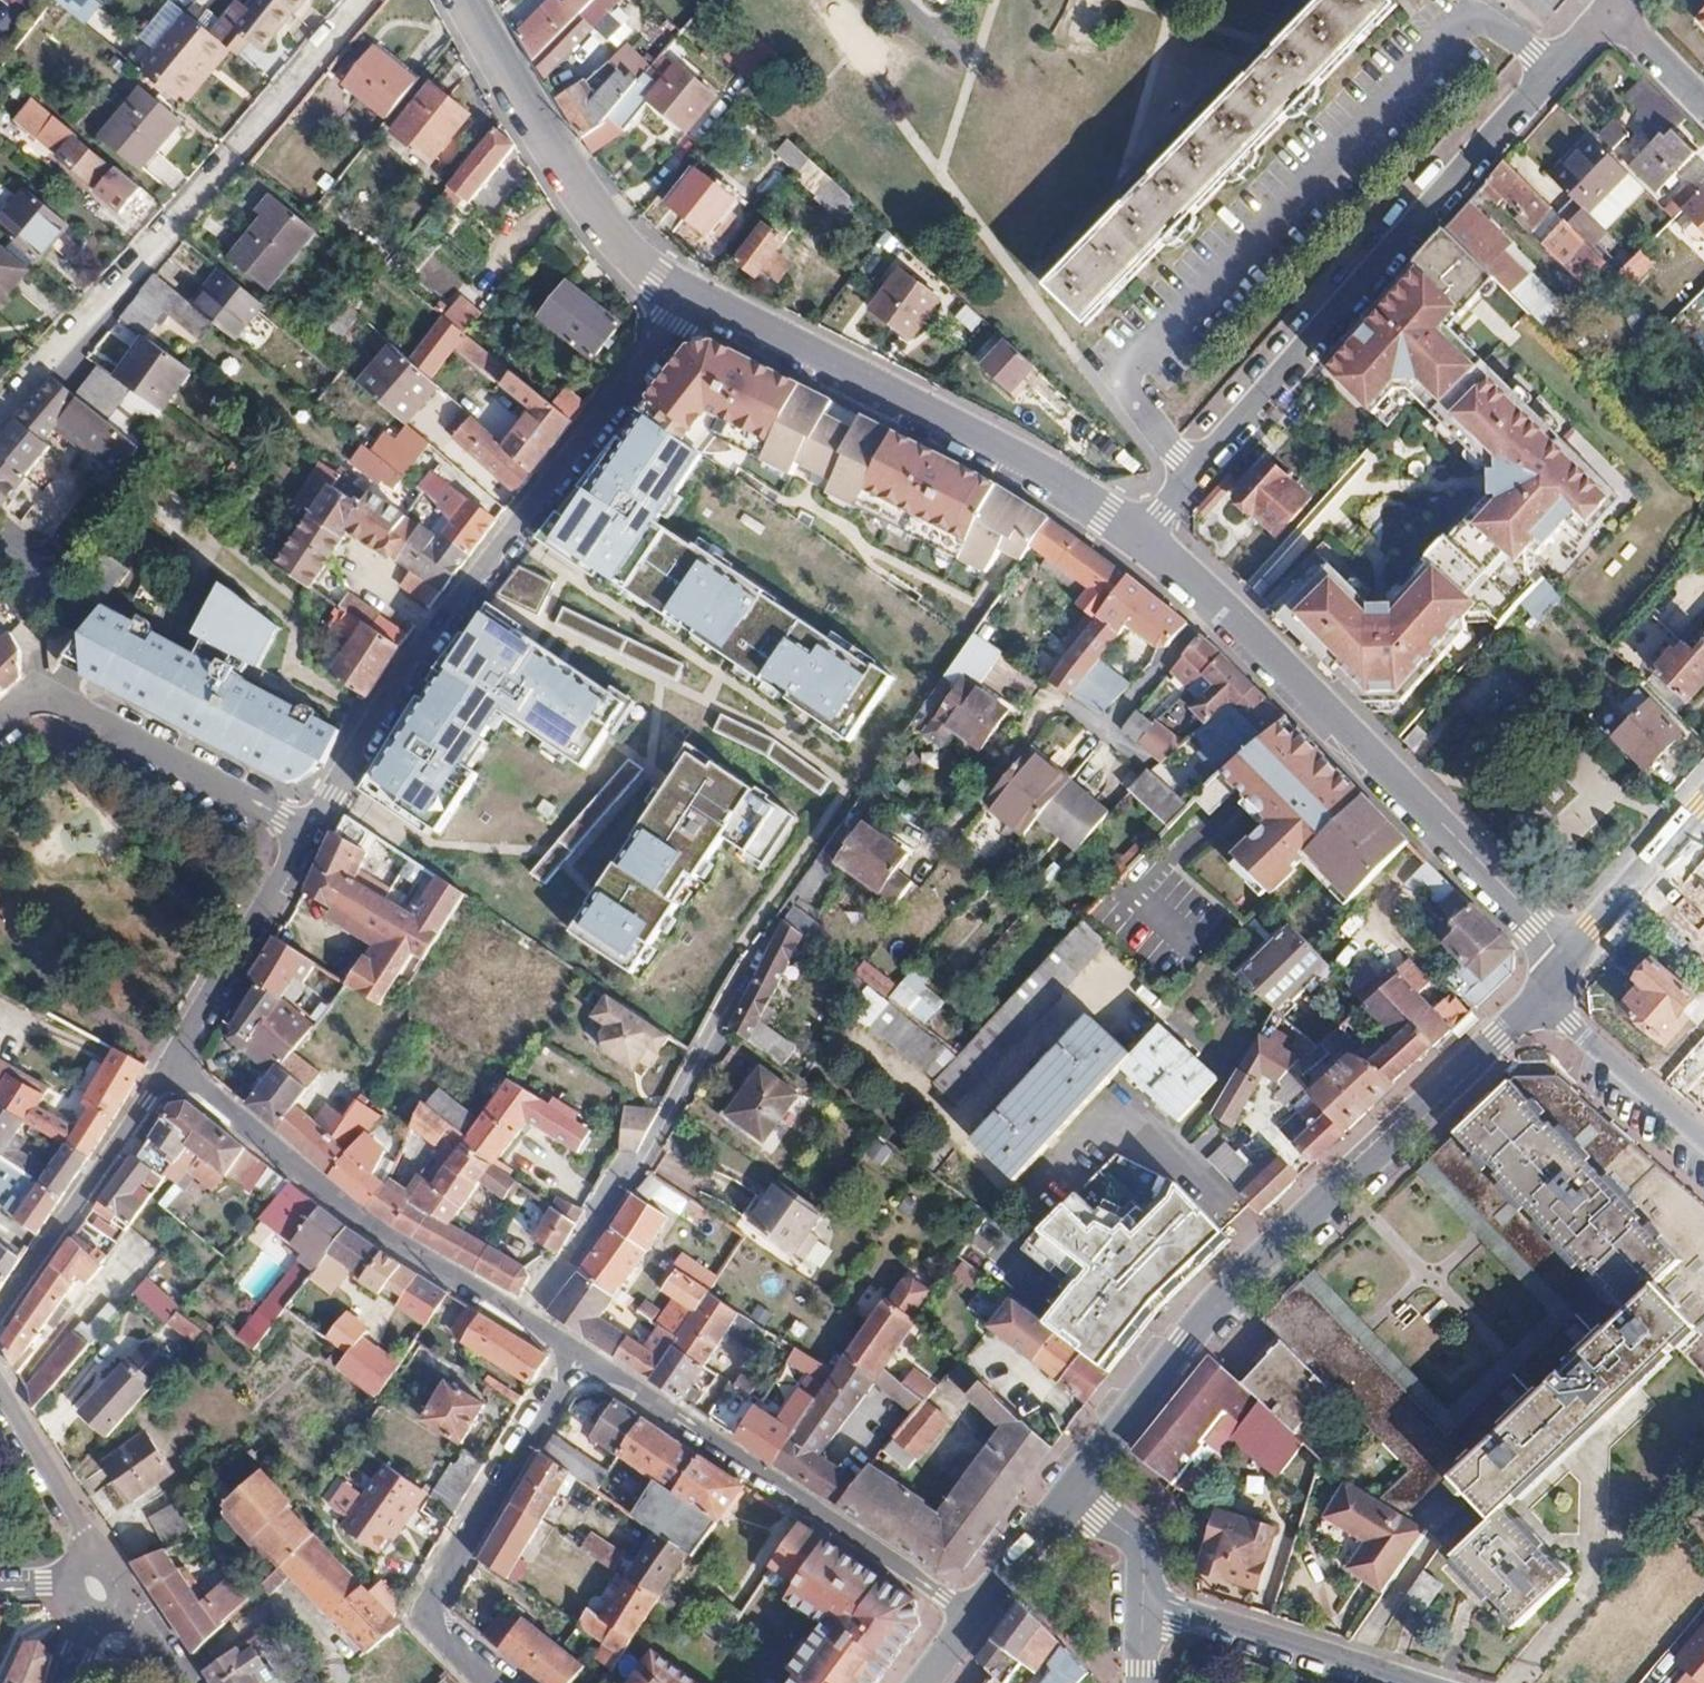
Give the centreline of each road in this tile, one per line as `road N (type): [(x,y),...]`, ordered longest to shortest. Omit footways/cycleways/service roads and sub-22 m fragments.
road 1 (residential): [(1139,535),(1611,8)]
road 2 (residential): [(318,823),(693,301)]
road 3 (residential): [(1076,1491),(1262,1257),(1497,1038)]
road 4 (tertiary): [(1572,960),(1221,603),(1139,535)]
road 5 (residential): [(575,1362),(306,1186),(170,1063)]
road 6 (tertiary): [(1139,535),(1064,484),(913,403),(693,301)]
road 7 (residential): [(575,1362),(930,1591)]
road 8 (residential): [(491,1682),(415,1610),(575,1362)]
road 9 (tertiary): [(693,301),(656,276),(591,202),(466,0)]
road 10 (residential): [(318,823),(27,686),(0,710)]
road 11 (residential): [(0,1310),(170,1063)]
road 12 (residential): [(170,1063),(318,823)]
road 13 (residential): [(1404,1682),(1188,1614)]
road 14 (tertiary): [(1536,999),(1703,1140)]
road 15 (tertiary): [(1572,960),(1703,812)]
road 16 (residential): [(0,1389),(86,1521),(94,1549)]
road 17 (residential): [(972,1618),(1076,1491)]
road 18 (residential): [(1076,1491),(1127,1528),(1141,1551),(1143,1602)]
road 19 (residential): [(1611,8),(1703,103)]
road 20 (residential): [(198,1682),(124,1584)]

